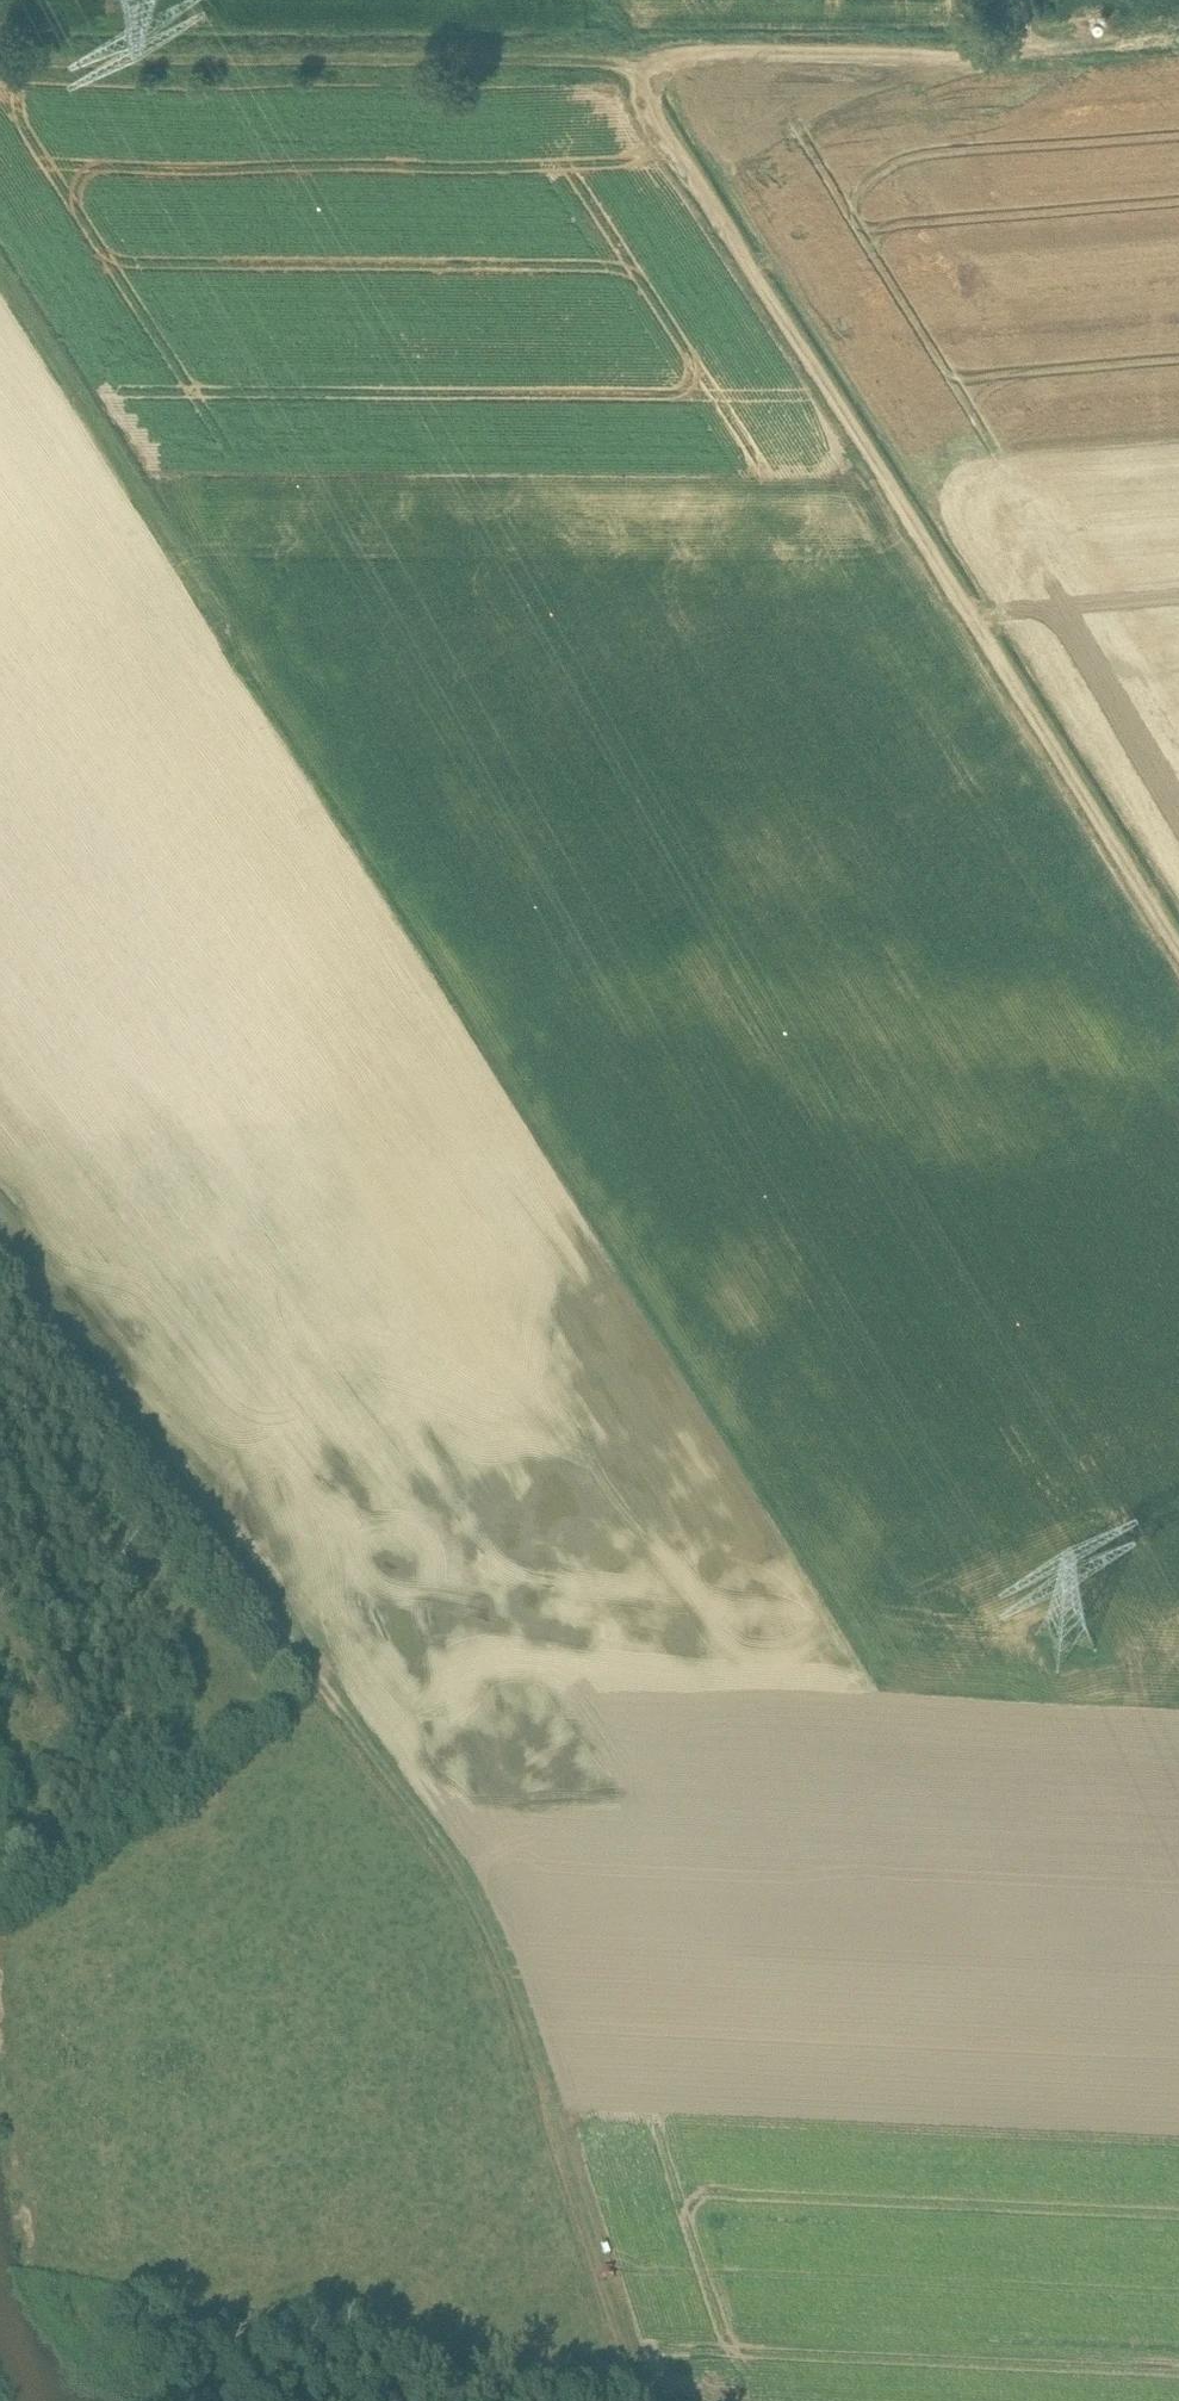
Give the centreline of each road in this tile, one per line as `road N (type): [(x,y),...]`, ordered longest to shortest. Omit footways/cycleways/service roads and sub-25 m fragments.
road 1 (track): [(656,2400),(457,1853),(0,1250)]
road 2 (track): [(636,68),(1178,942)]
road 3 (track): [(636,68),(0,64)]
road 4 (track): [(300,746),(0,269)]
road 5 (track): [(1012,0),(1011,42),(984,59),(636,68)]

